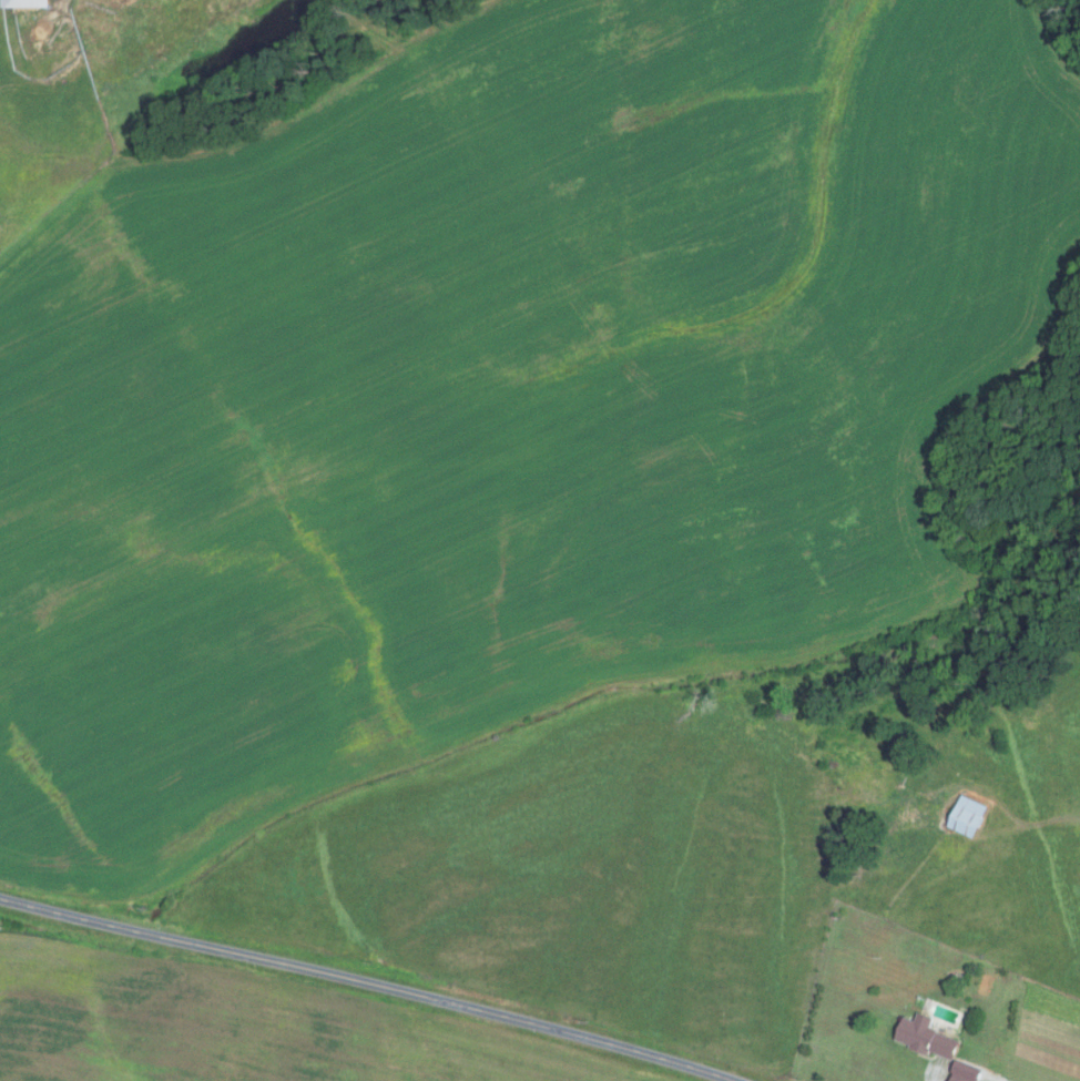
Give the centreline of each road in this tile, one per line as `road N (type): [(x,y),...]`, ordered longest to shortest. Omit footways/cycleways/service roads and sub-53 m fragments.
road 1 (residential): [(736,1080),(377,983),(0,898)]

